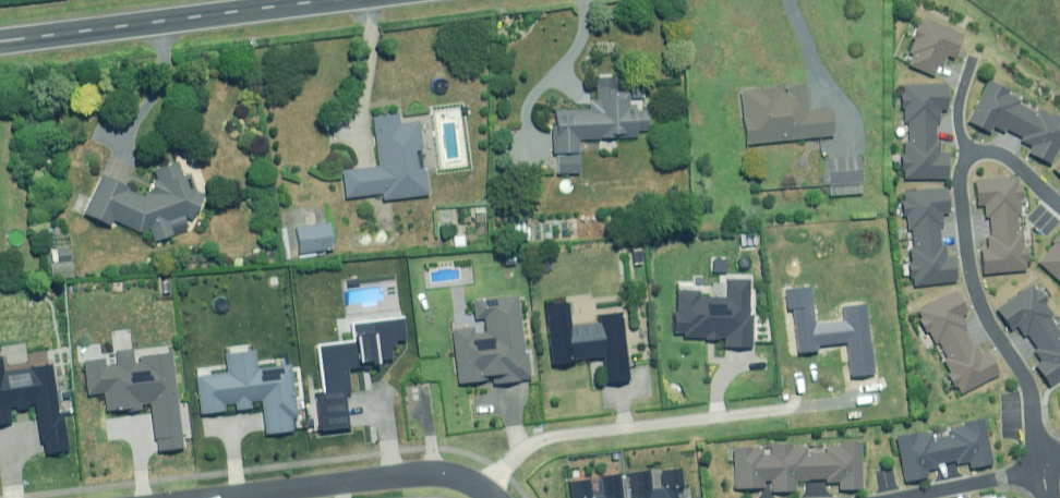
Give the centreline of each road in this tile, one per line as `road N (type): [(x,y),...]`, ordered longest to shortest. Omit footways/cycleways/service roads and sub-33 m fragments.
road 1 (residential): [(967,149),(956,170),(956,204),(969,275),(987,319),(1020,361),(1040,459)]
road 2 (unclassified): [(0,41),(325,0)]
road 3 (residential): [(213,497),(420,474),(469,481),(495,497)]
road 4 (residential): [(827,497),(892,493),(1040,459)]

